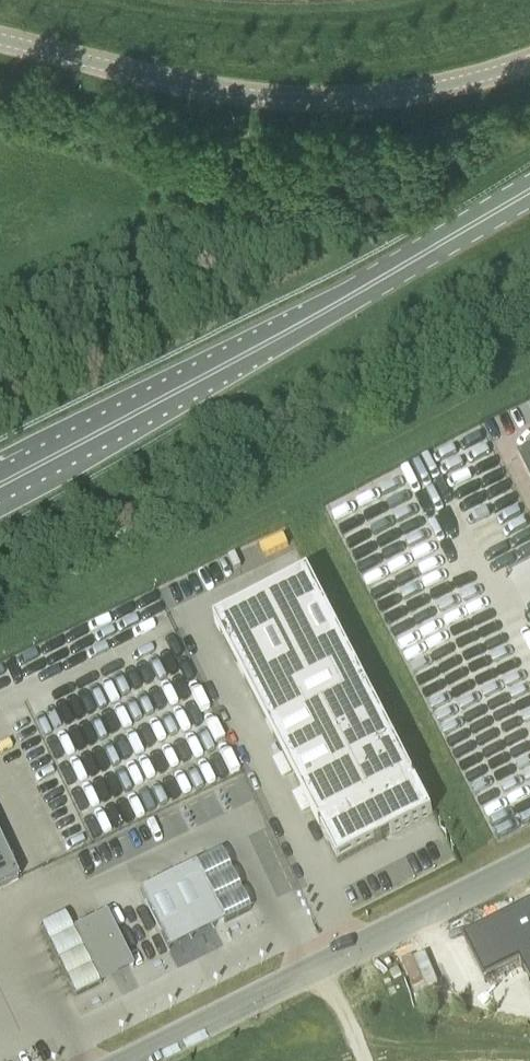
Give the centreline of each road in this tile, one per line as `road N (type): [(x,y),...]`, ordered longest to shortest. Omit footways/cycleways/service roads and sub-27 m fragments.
road 1 (primary): [(0,484),(529,190)]
road 2 (unclassified): [(0,45),(245,107),(316,111),(459,93),(529,71)]
road 3 (unclassified): [(136,1060),(529,866)]

